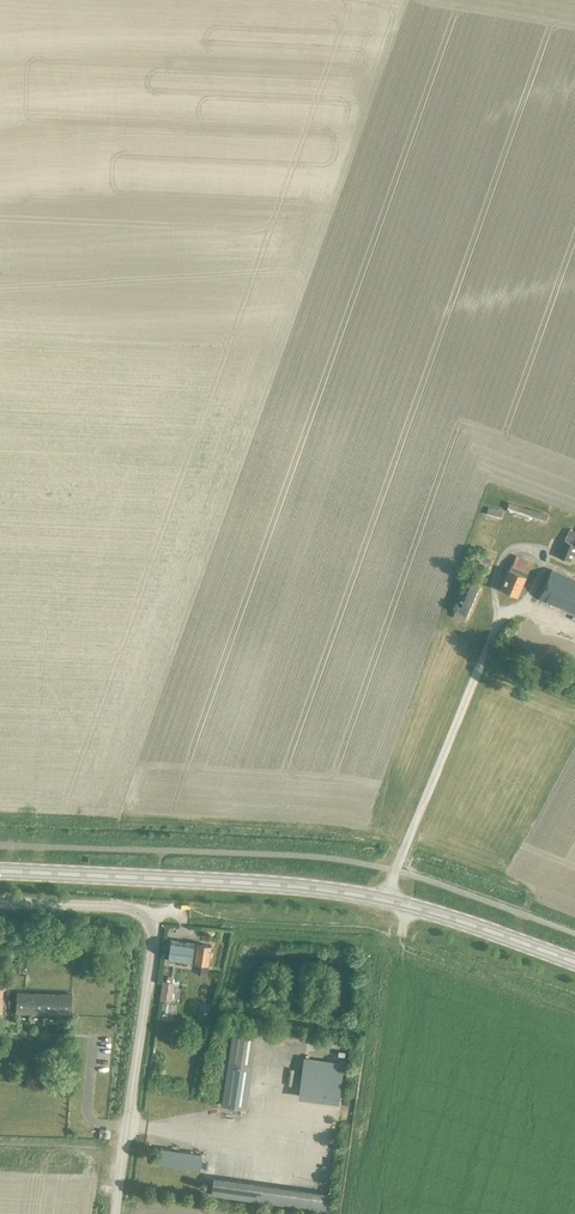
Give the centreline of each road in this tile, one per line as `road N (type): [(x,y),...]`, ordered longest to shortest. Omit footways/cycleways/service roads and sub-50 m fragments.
road 1 (secondary): [(386,901),(288,888),(0,872)]
road 2 (unclassified): [(116,1213),(152,917)]
road 3 (secondary): [(574,966),(386,901)]
road 4 (unclassified): [(152,917),(132,908),(0,903)]

